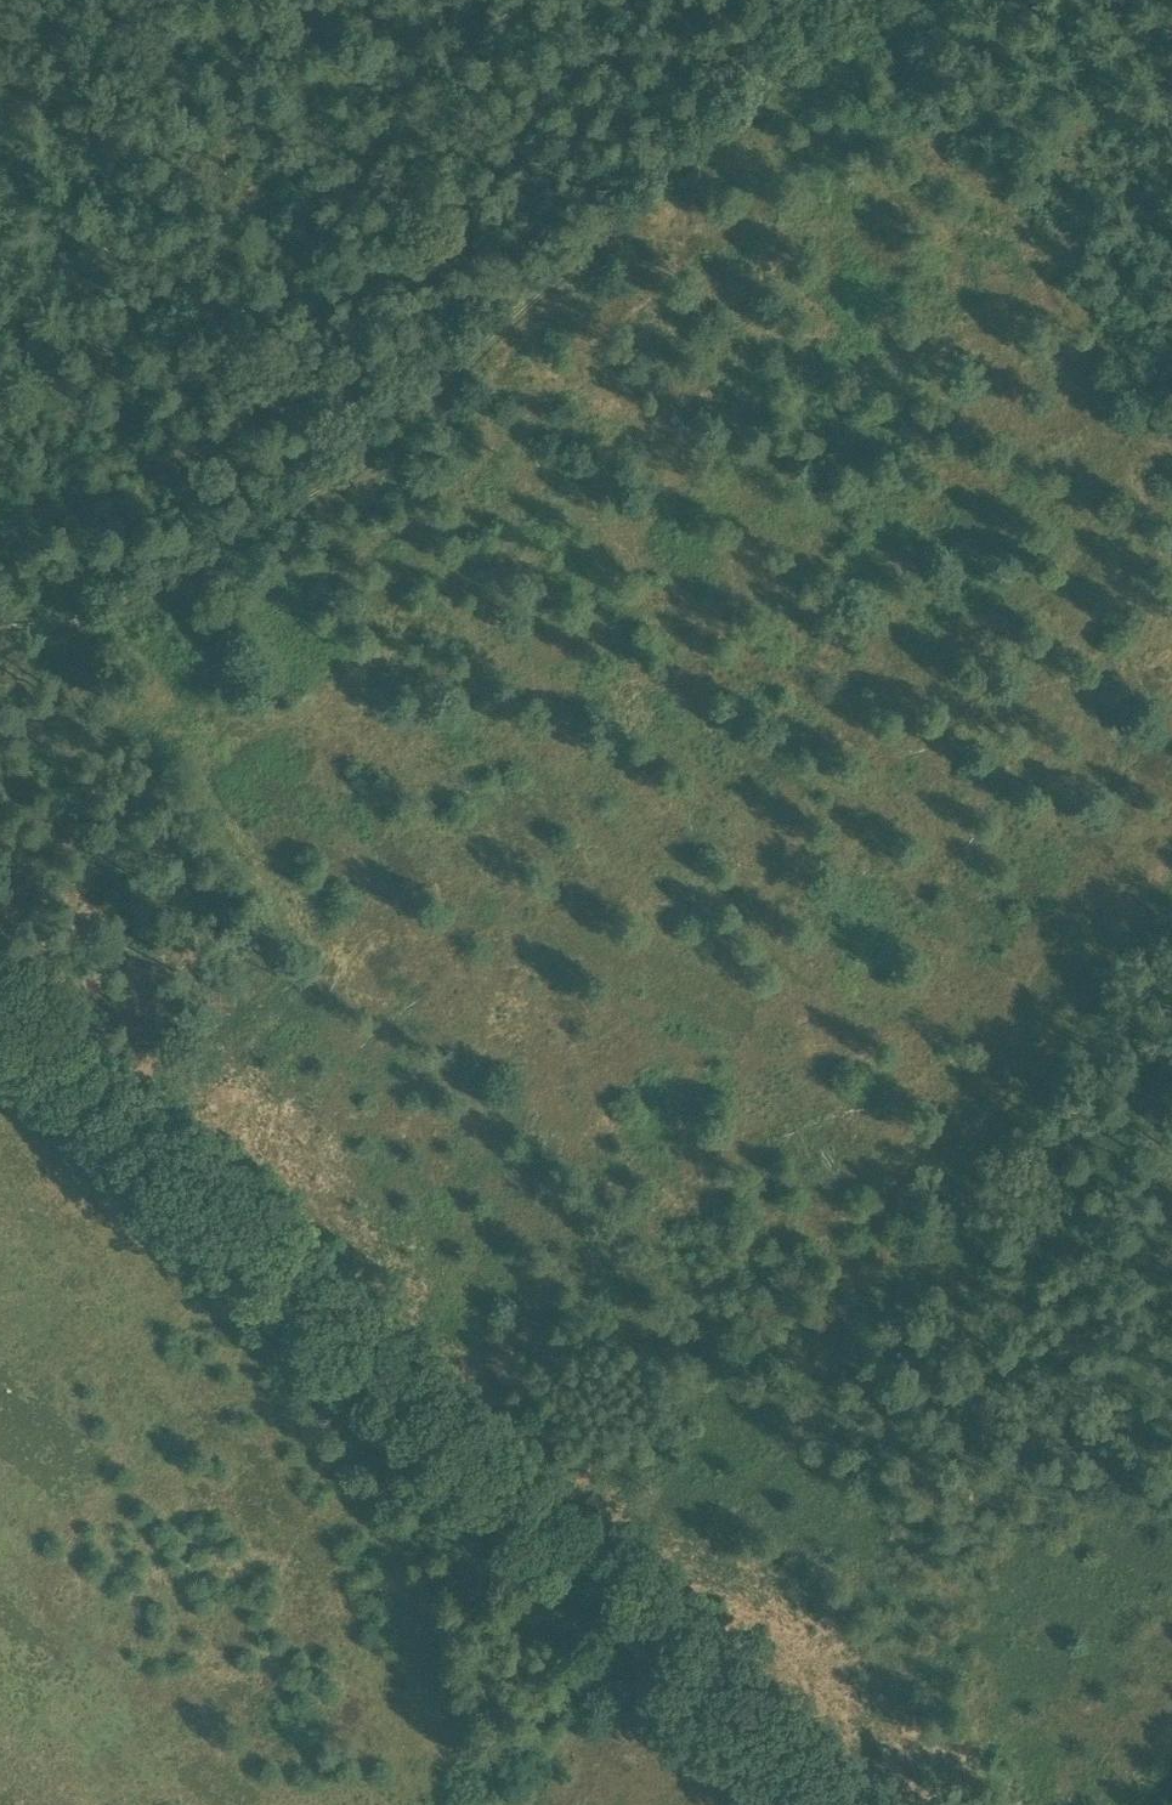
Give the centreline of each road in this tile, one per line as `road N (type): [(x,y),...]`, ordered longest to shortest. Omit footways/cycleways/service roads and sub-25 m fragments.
road 1 (track): [(0,994),(827,1804)]

